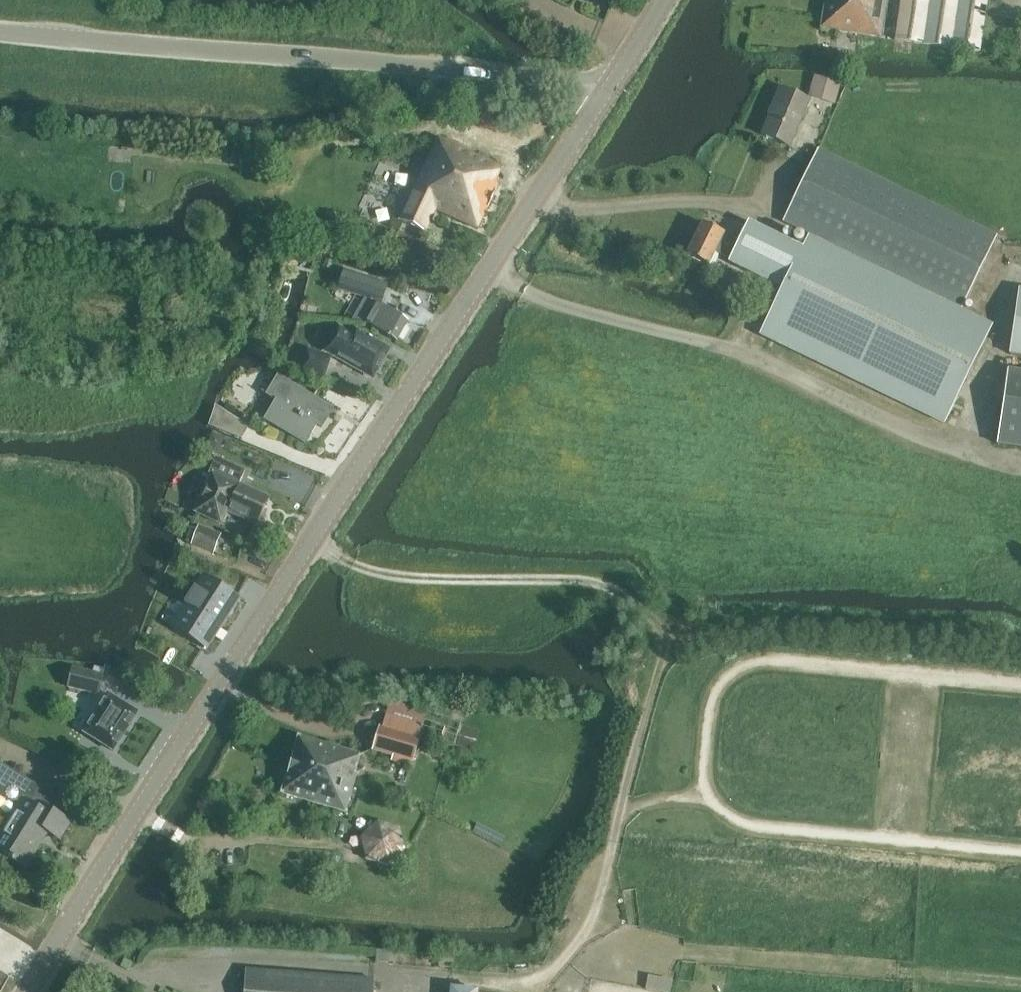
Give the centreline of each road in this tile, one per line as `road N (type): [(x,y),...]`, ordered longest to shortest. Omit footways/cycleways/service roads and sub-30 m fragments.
road 1 (tertiary): [(33,991),(251,635),(608,86)]
road 2 (tertiary): [(608,86),(0,32)]
road 3 (track): [(594,918),(670,949),(1020,982)]
road 4 (track): [(673,649),(653,689),(594,918),(557,971),(526,988)]
road 5 (track): [(1020,635),(858,615),(750,619),(692,633),(673,649)]
road 6 (track): [(354,568),(388,578),(611,590),(673,649)]
road 7 (track): [(1020,459),(940,444),(770,360)]

